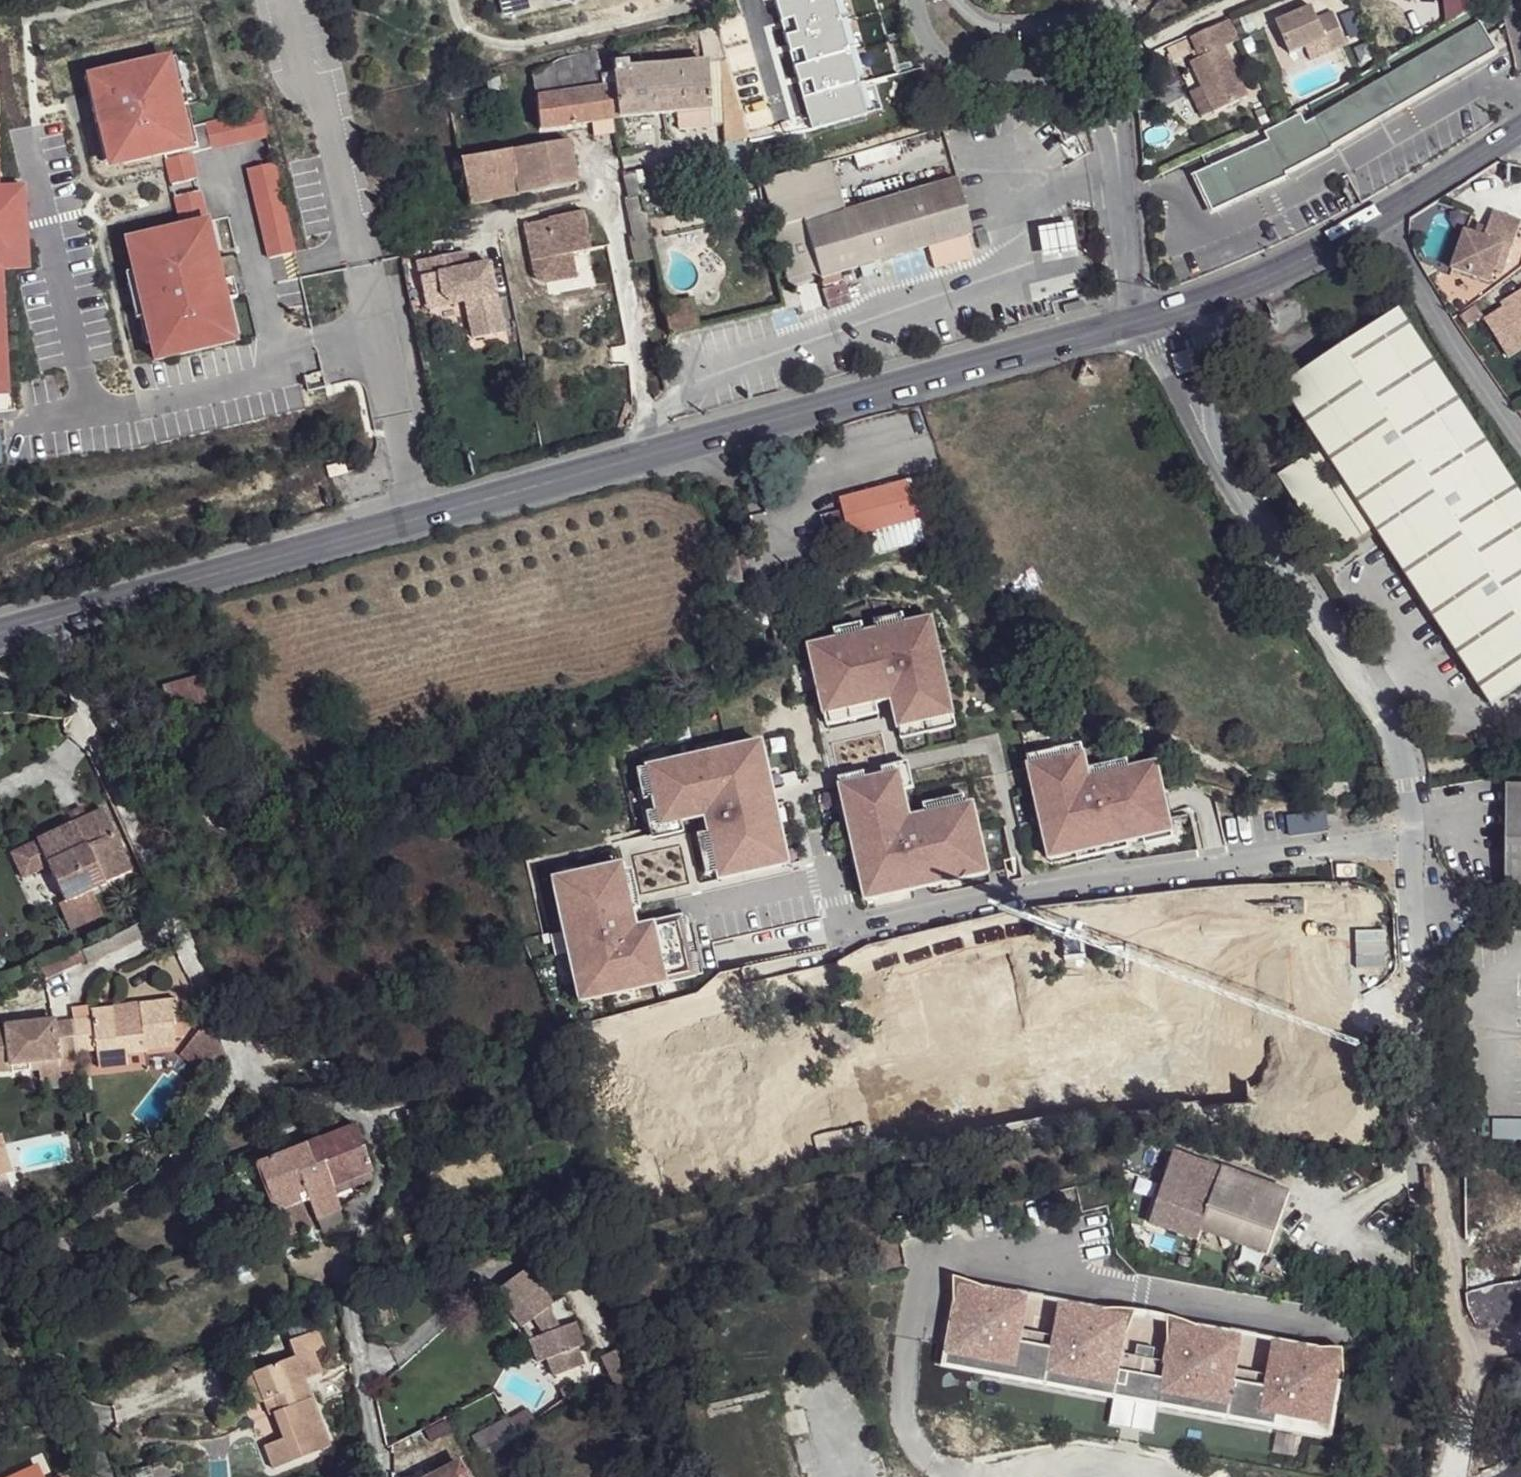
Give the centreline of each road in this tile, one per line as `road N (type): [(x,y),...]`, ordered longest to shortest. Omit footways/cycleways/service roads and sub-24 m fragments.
road 1 (secondary): [(0,633),(1139,319)]
road 2 (residential): [(1211,448),(1406,755),(1427,1046),(1428,1130),(1417,1188)]
road 3 (secondary): [(1216,298),(1306,258),(1520,121)]
road 4 (unclassified): [(912,0),(940,60),(987,79),(1056,85)]
road 5 (unclassified): [(1118,51),(1109,24),(996,24),(962,0)]
road 6 (residential): [(1211,448),(1207,384),(1216,298)]
road 7 (unclassified): [(1118,171),(1126,277),(1139,319)]
road 8 (residential): [(1139,319),(1211,448)]
road 9 (unclassified): [(1118,171),(1126,129),(1118,51)]

